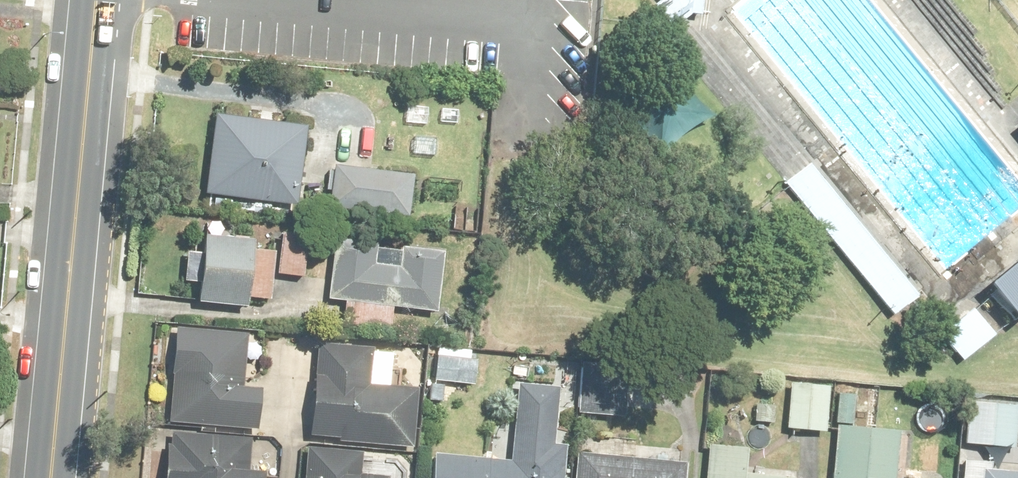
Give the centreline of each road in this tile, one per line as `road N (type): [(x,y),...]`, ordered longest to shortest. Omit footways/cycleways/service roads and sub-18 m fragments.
road 1 (tertiary): [(49,477),(95,0)]
road 2 (unclassified): [(522,149),(527,20),(313,0)]

